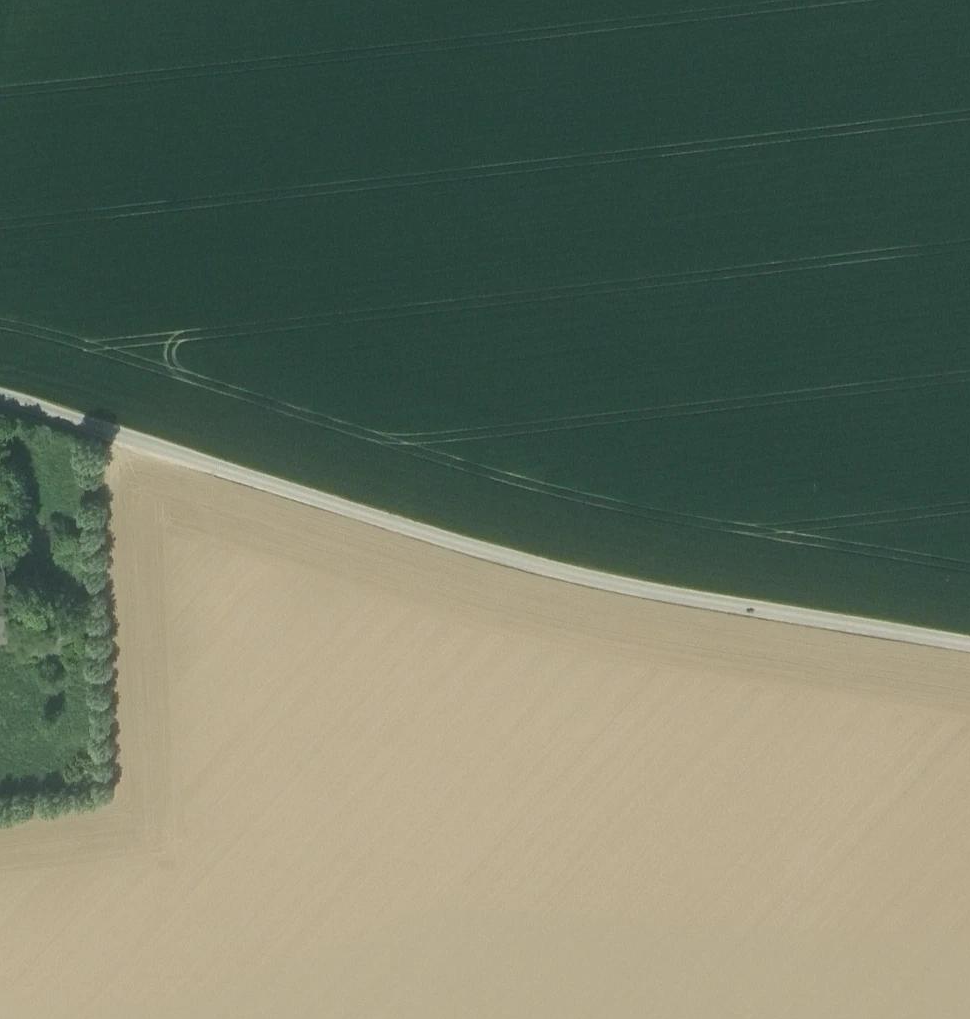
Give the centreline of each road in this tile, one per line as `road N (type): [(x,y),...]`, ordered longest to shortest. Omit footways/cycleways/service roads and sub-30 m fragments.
road 1 (unclassified): [(0,404),(572,570),(969,638)]

